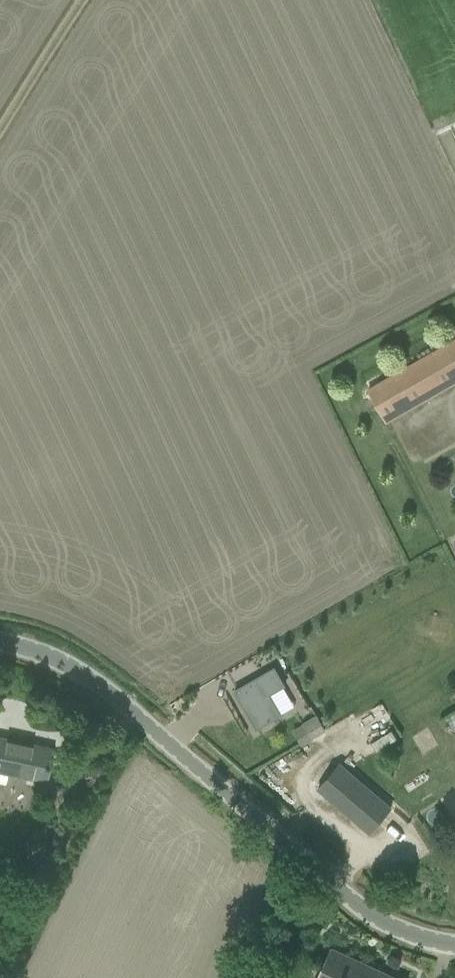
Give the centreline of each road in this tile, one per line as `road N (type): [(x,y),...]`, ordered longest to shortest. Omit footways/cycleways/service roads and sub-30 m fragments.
road 1 (unclassified): [(0,649),(80,677),(139,716),(343,897),(402,937),(454,951)]
road 2 (track): [(0,153),(92,0)]

